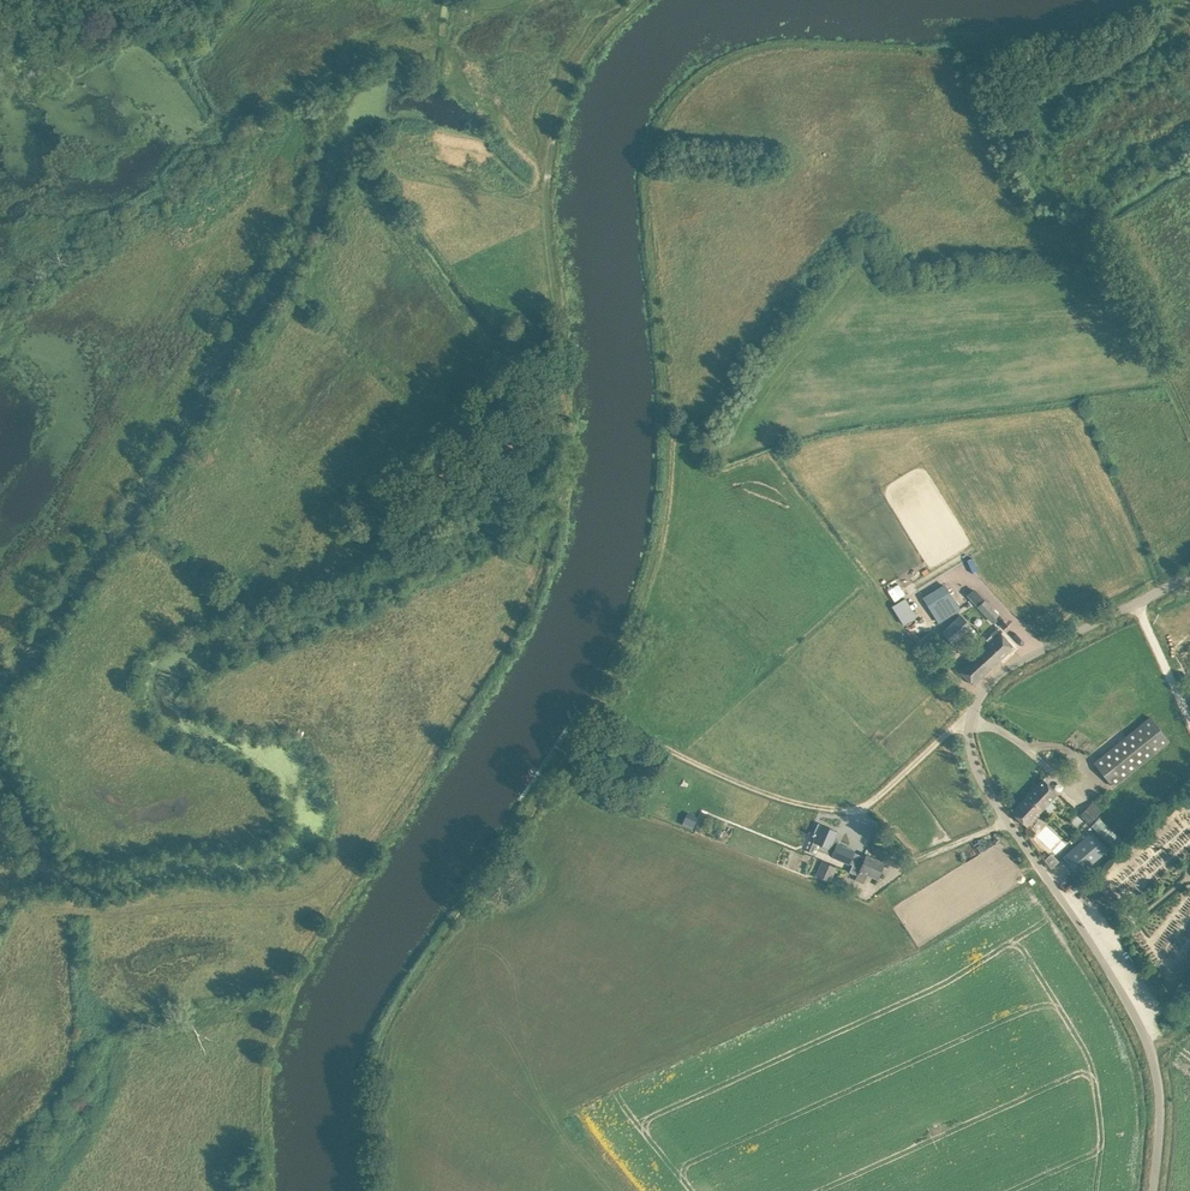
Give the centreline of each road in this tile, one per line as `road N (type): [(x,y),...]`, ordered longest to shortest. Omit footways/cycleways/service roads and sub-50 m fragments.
road 1 (unclassified): [(1154,1190),(1162,1109),(1142,1030),(975,768),(970,740),(973,713),(992,681),(1189,577)]
road 2 (track): [(1189,443),(1085,225),(1189,158)]

